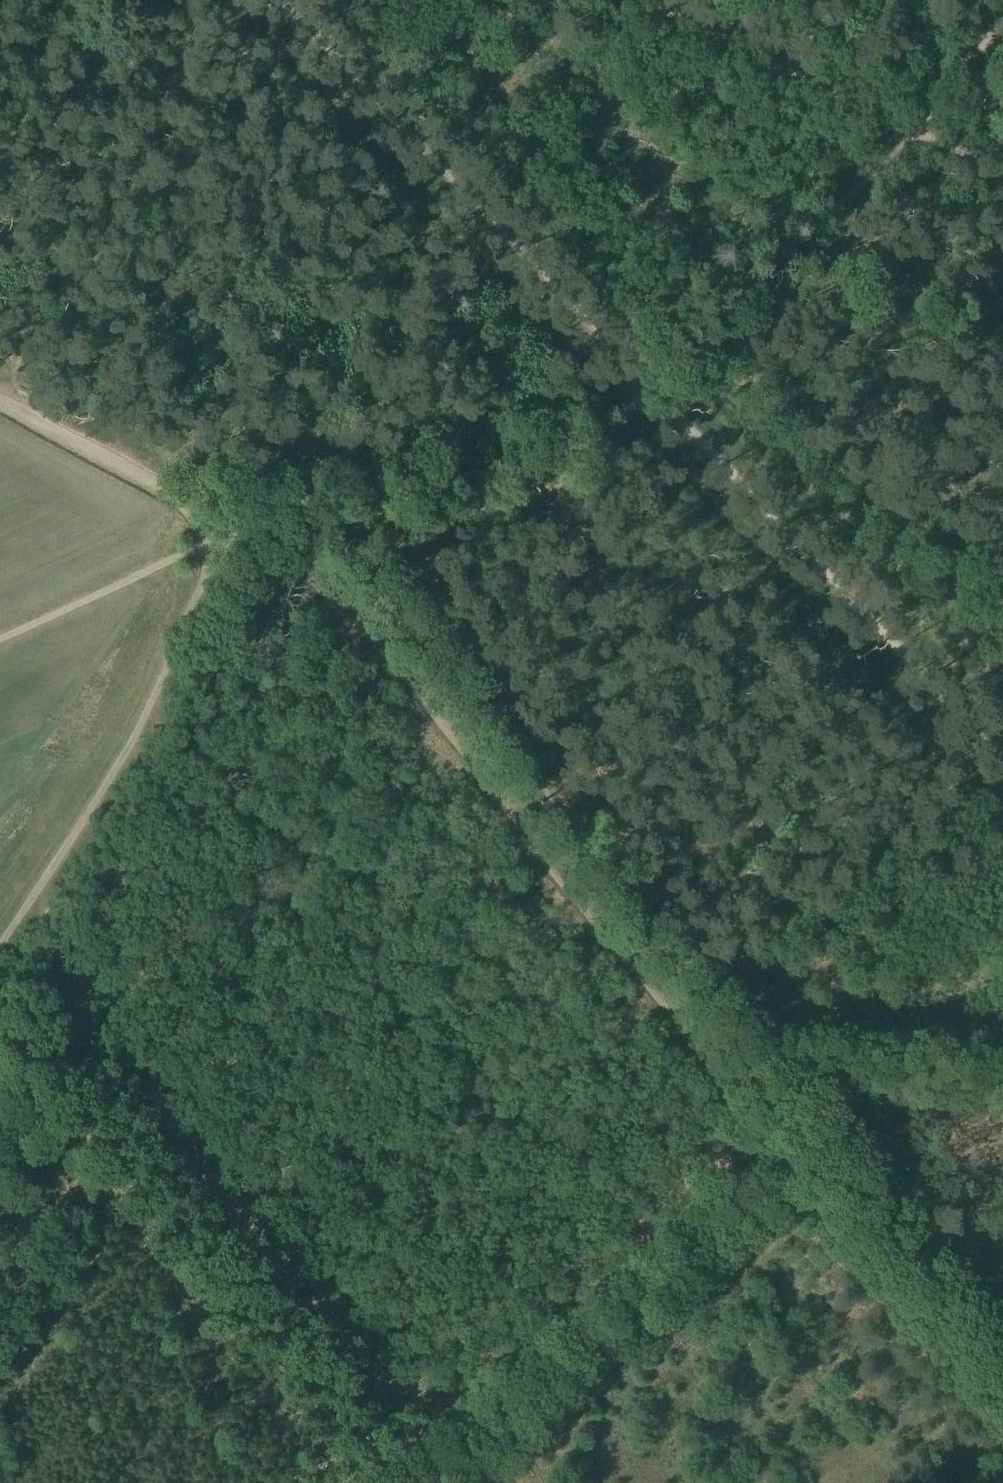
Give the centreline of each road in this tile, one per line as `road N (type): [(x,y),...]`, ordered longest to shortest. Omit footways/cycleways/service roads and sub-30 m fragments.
road 1 (track): [(251,522),(572,446),(914,133)]
road 2 (track): [(746,1047),(318,505)]
road 3 (track): [(388,1482),(41,1077),(0,1000)]
road 4 (track): [(291,0),(658,374)]
road 5 (track): [(438,1482),(783,1174),(807,1134)]
road 6 (track): [(1002,745),(658,374)]
road 7 (track): [(0,940),(116,775),(191,596),(251,522)]
road 8 (track): [(1002,1383),(807,1134)]
road 9 (track): [(644,0),(914,133)]
road 10 (track): [(251,522),(187,502),(0,401)]

